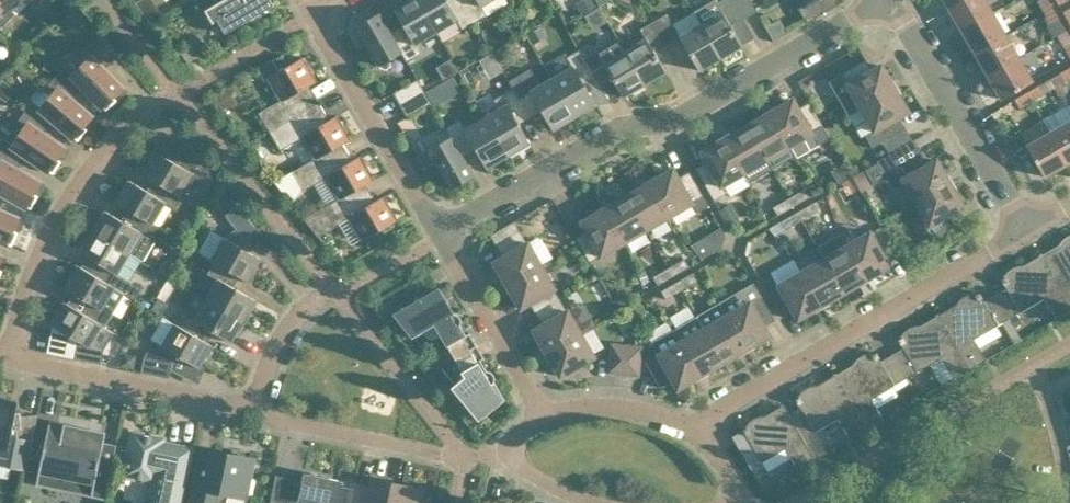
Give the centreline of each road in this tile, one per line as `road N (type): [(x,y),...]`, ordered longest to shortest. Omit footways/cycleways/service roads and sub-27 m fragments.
road 1 (residential): [(451,231),(886,0)]
road 2 (residential): [(692,430),(1030,225)]
road 3 (residential): [(7,356),(22,302),(77,195),(163,99)]
road 4 (residential): [(1030,225),(894,0)]
road 5 (residential): [(451,231),(313,18)]
road 6 (residential): [(253,408),(7,356)]
road 7 (residential): [(545,417),(451,231)]
road 8 (residential): [(448,454),(253,408)]
road 9 (residential): [(545,417),(573,406),(636,405),(692,430)]
road 10 (residential): [(582,502),(514,463),(518,438),(545,417)]
road 11 (residential): [(253,408),(276,347),(325,295)]
road 12 (residential): [(1069,483),(1054,408),(1032,369)]

